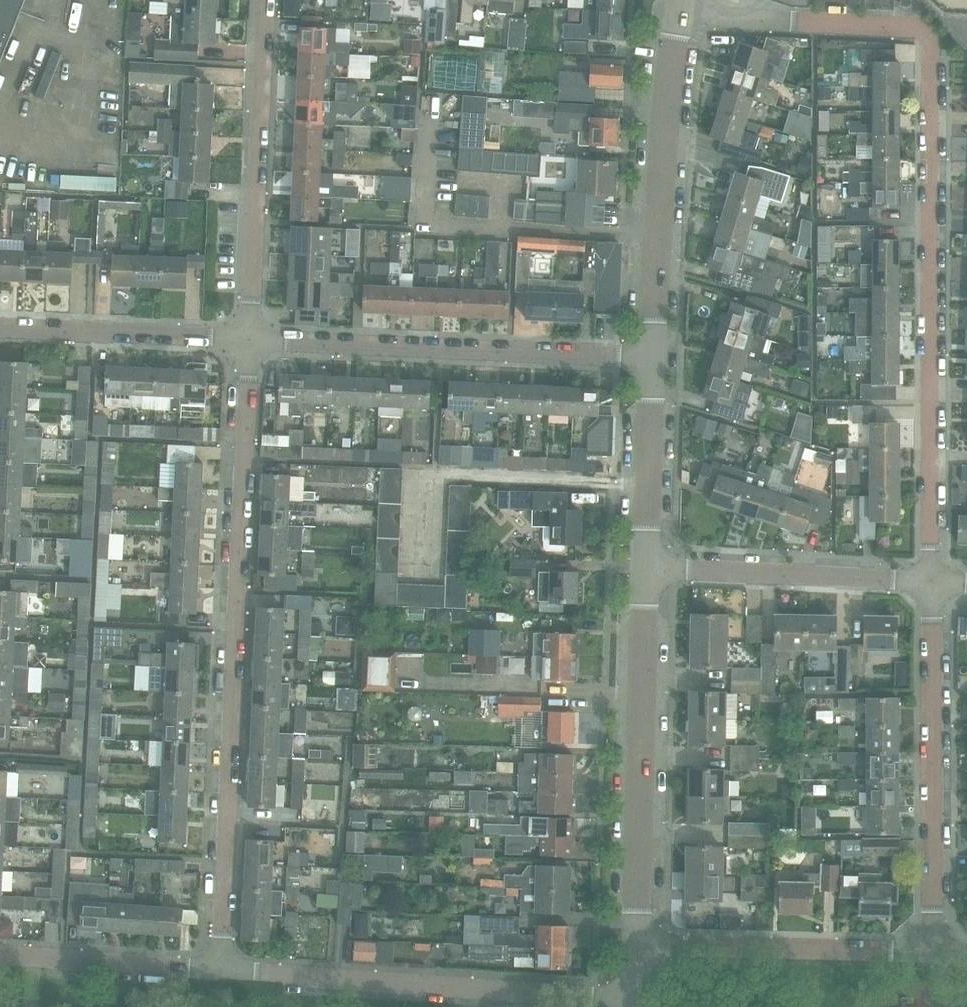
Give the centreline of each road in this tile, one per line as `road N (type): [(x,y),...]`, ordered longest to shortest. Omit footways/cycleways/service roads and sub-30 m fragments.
road 1 (residential): [(677,16),(920,27),(929,38),(932,583)]
road 2 (residential): [(221,971),(250,340)]
road 3 (residential): [(637,1001),(221,971)]
road 4 (residential): [(653,359),(250,340)]
road 5 (residential): [(638,946),(646,570)]
road 6 (residential): [(931,955),(932,583)]
road 7 (residential): [(653,359),(677,16)]
road 8 (residential): [(250,340),(271,0)]
road 9 (residential): [(931,955),(638,946)]
road 10 (residential): [(932,583),(646,570)]
road 11 (residential): [(250,340),(0,328)]
road 12 (residential): [(646,570),(653,359)]
road 13 (residential): [(221,971),(34,958)]

